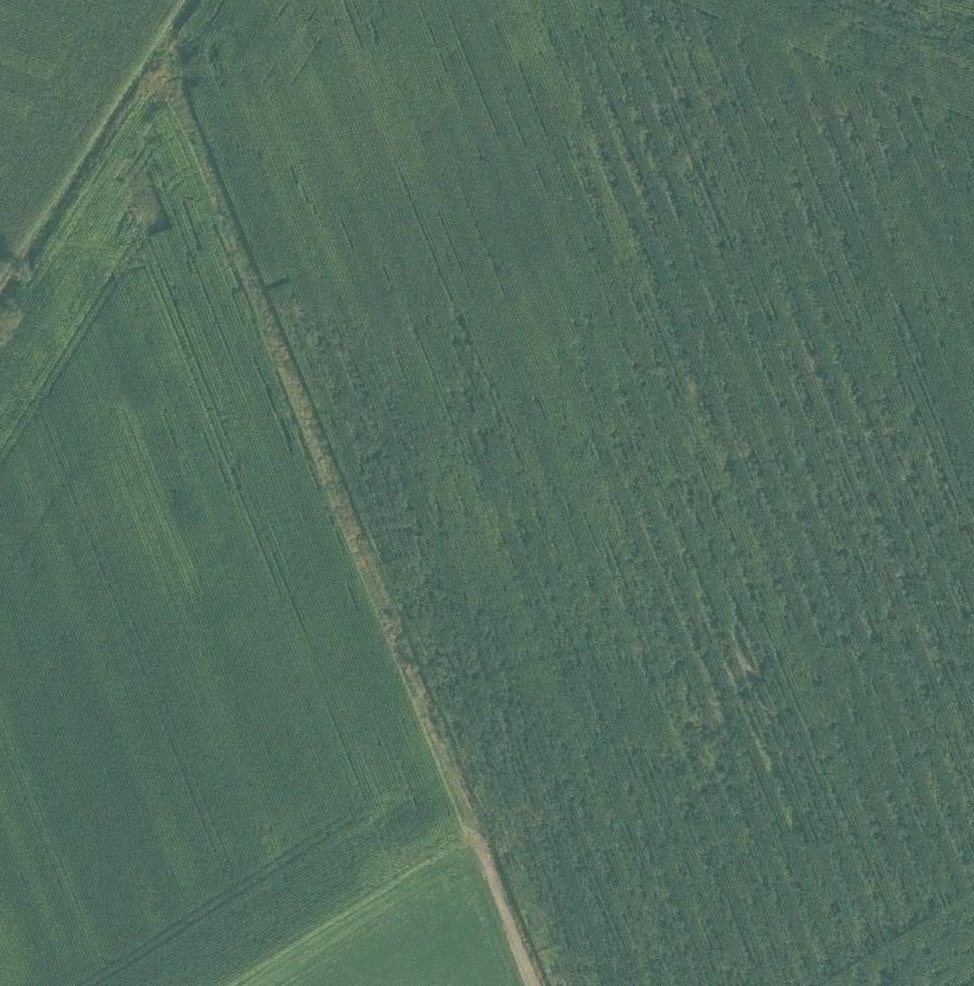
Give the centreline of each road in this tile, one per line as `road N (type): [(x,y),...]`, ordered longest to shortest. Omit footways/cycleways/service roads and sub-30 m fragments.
road 1 (track): [(531,985),(469,833)]

